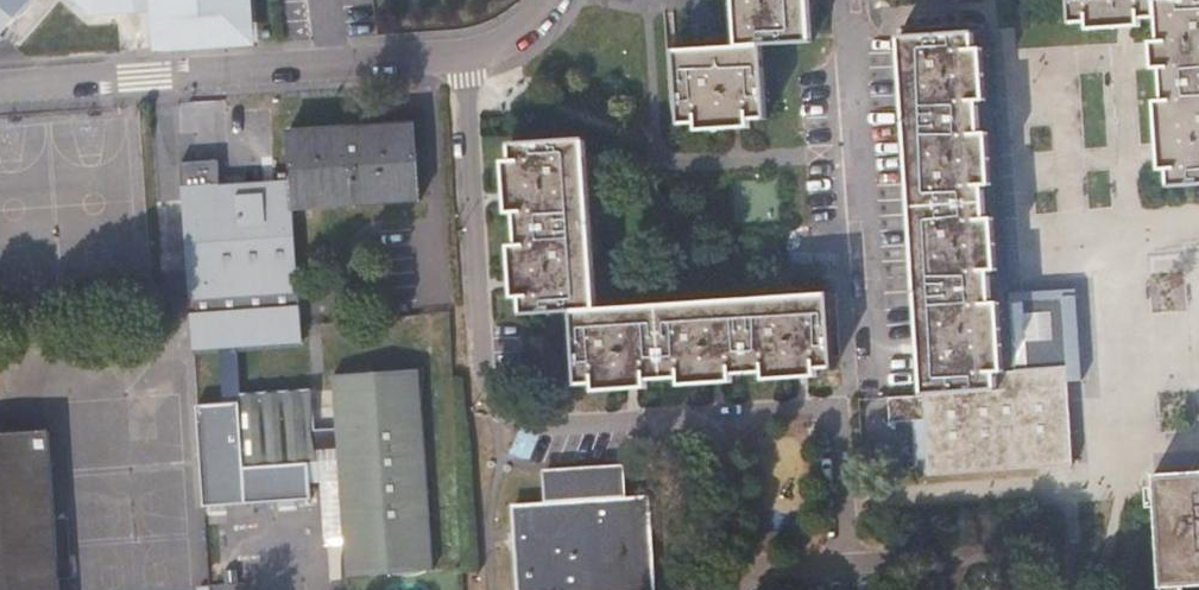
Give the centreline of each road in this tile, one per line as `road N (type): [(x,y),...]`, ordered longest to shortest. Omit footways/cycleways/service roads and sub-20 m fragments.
road 1 (residential): [(0,83),(465,53),(524,30),(553,0)]
road 2 (residential): [(875,371),(850,0)]

